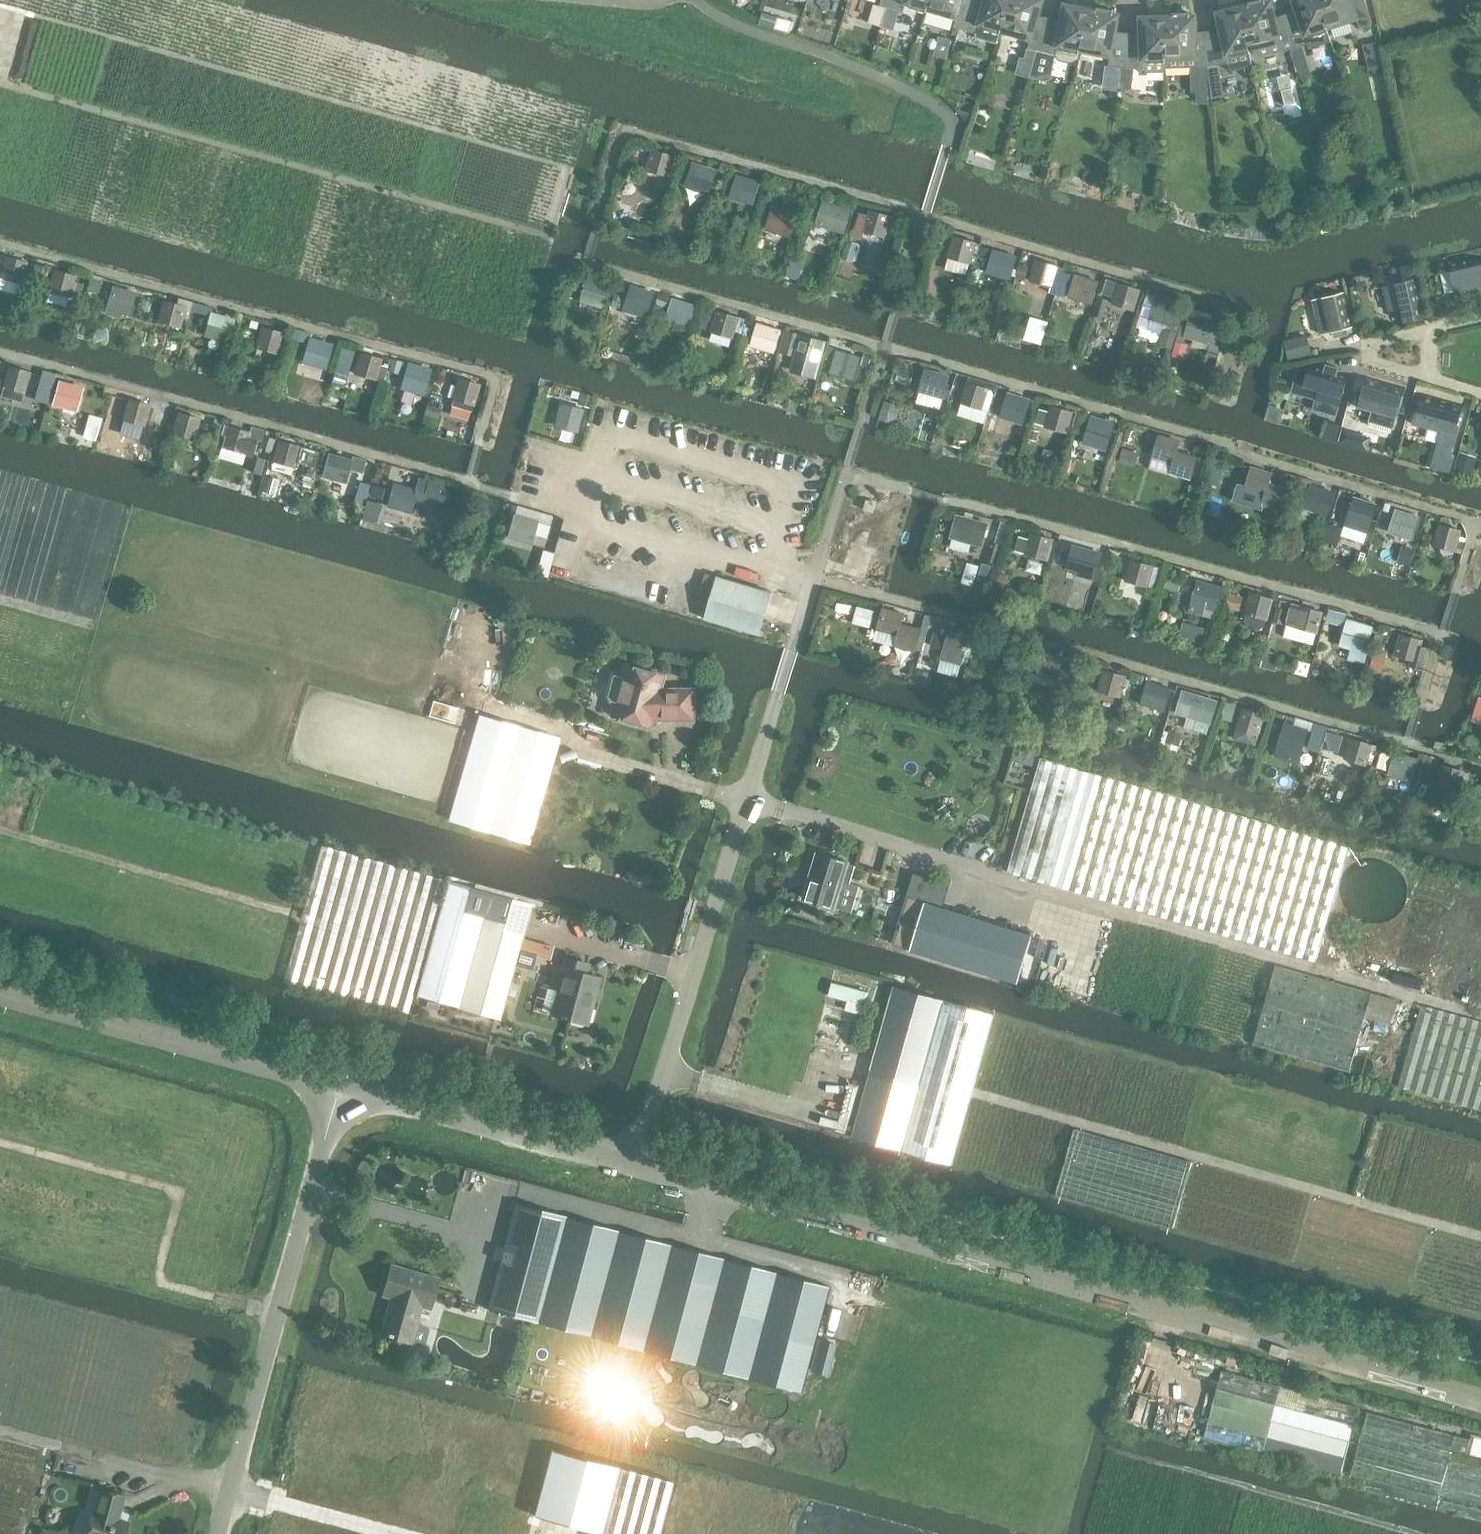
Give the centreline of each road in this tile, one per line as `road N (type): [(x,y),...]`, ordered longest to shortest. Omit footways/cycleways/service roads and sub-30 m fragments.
road 1 (unclassified): [(1480,1403),(628,1175)]
road 2 (unclassified): [(628,1175),(850,462)]
road 3 (unclassified): [(0,83),(540,238)]
road 4 (unclassified): [(229,1533),(347,1105)]
road 5 (unclassified): [(347,1105),(182,1044),(0,994)]
road 6 (unclassified): [(628,1175),(347,1105)]

